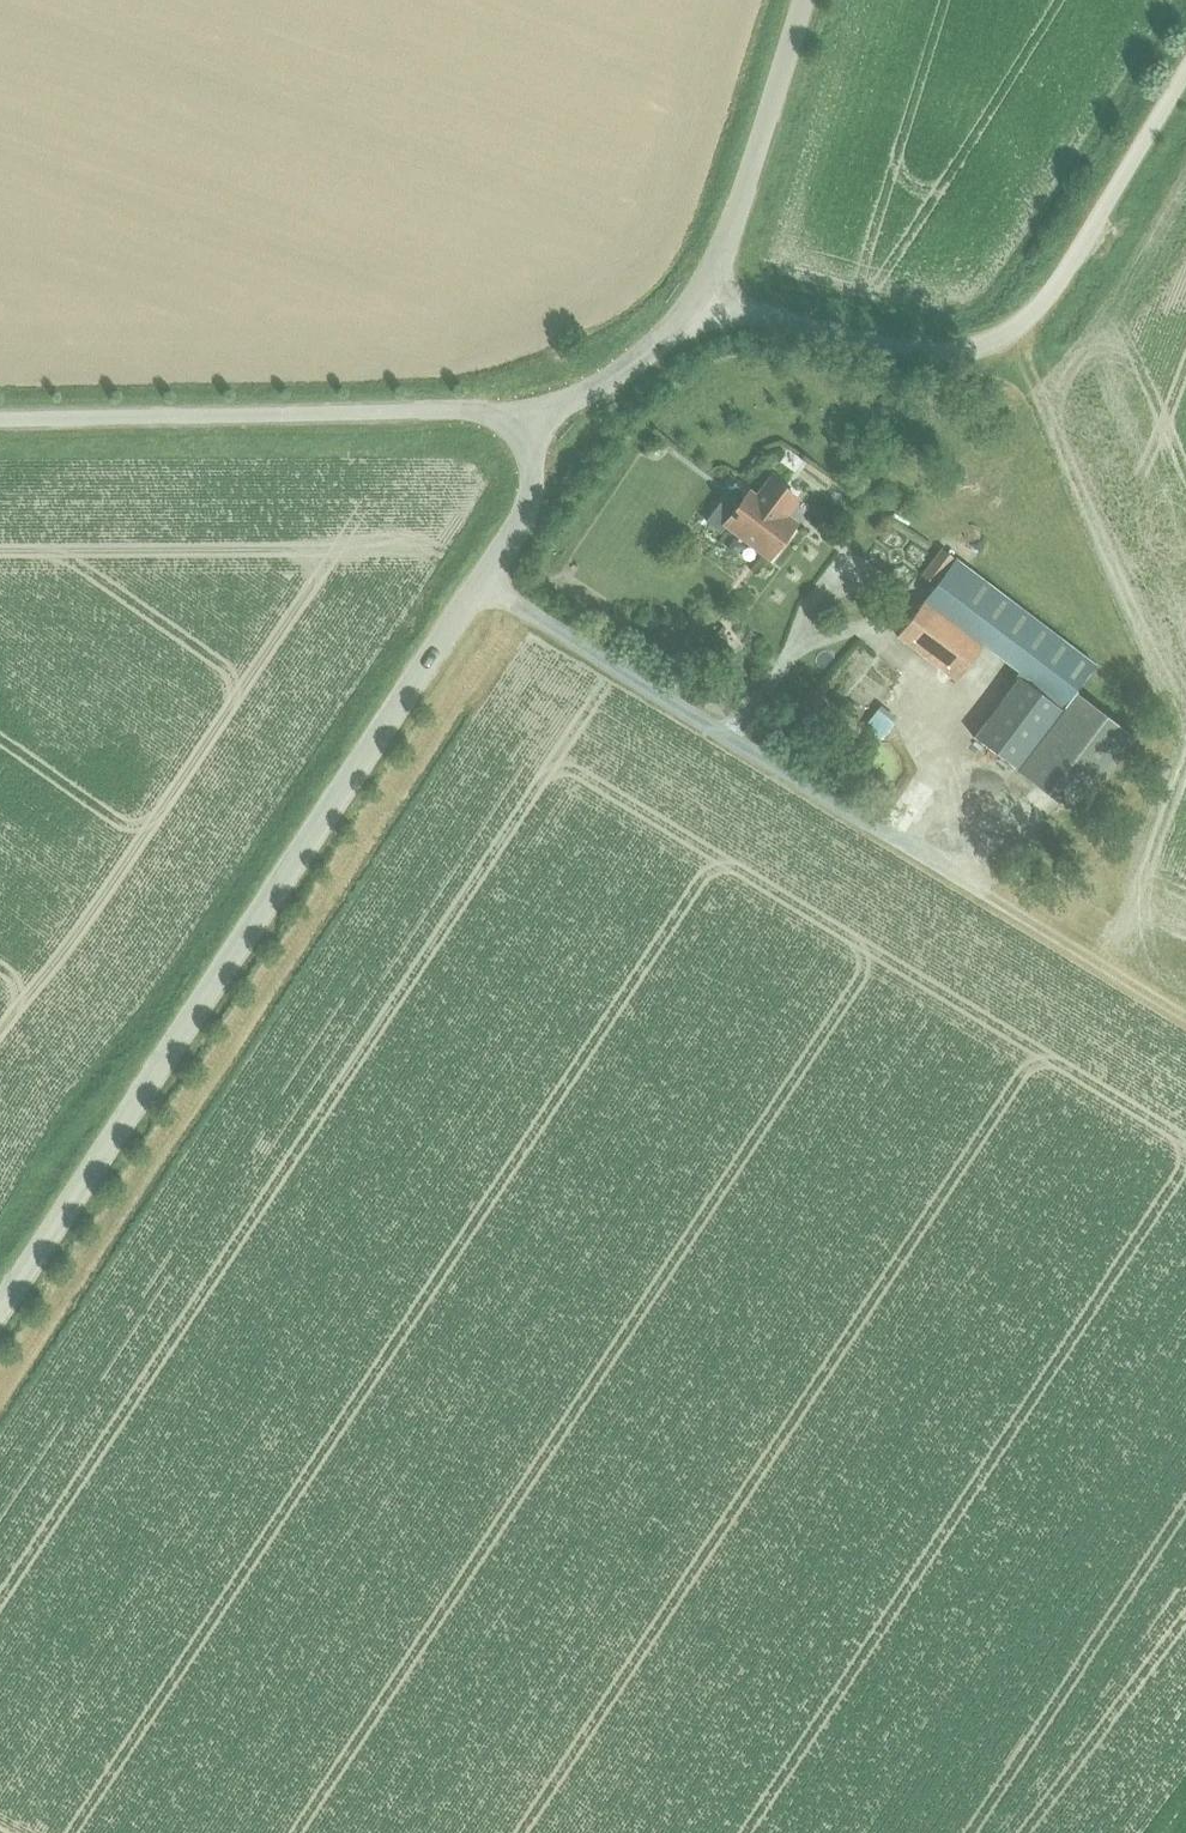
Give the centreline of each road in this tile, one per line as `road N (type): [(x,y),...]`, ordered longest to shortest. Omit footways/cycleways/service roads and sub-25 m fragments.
road 1 (unclassified): [(0,1307),(528,505),(534,418)]
road 2 (track): [(1185,1027),(477,584)]
road 3 (unclassified): [(702,292),(742,313),(906,351),(948,355),(990,343),(1054,292),(1185,69)]
road 4 (unclassified): [(534,418),(461,409),(0,419)]
road 5 (unclassified): [(702,292),(740,204),(803,0)]
road 6 (unclassified): [(534,418),(647,352),(702,292)]

